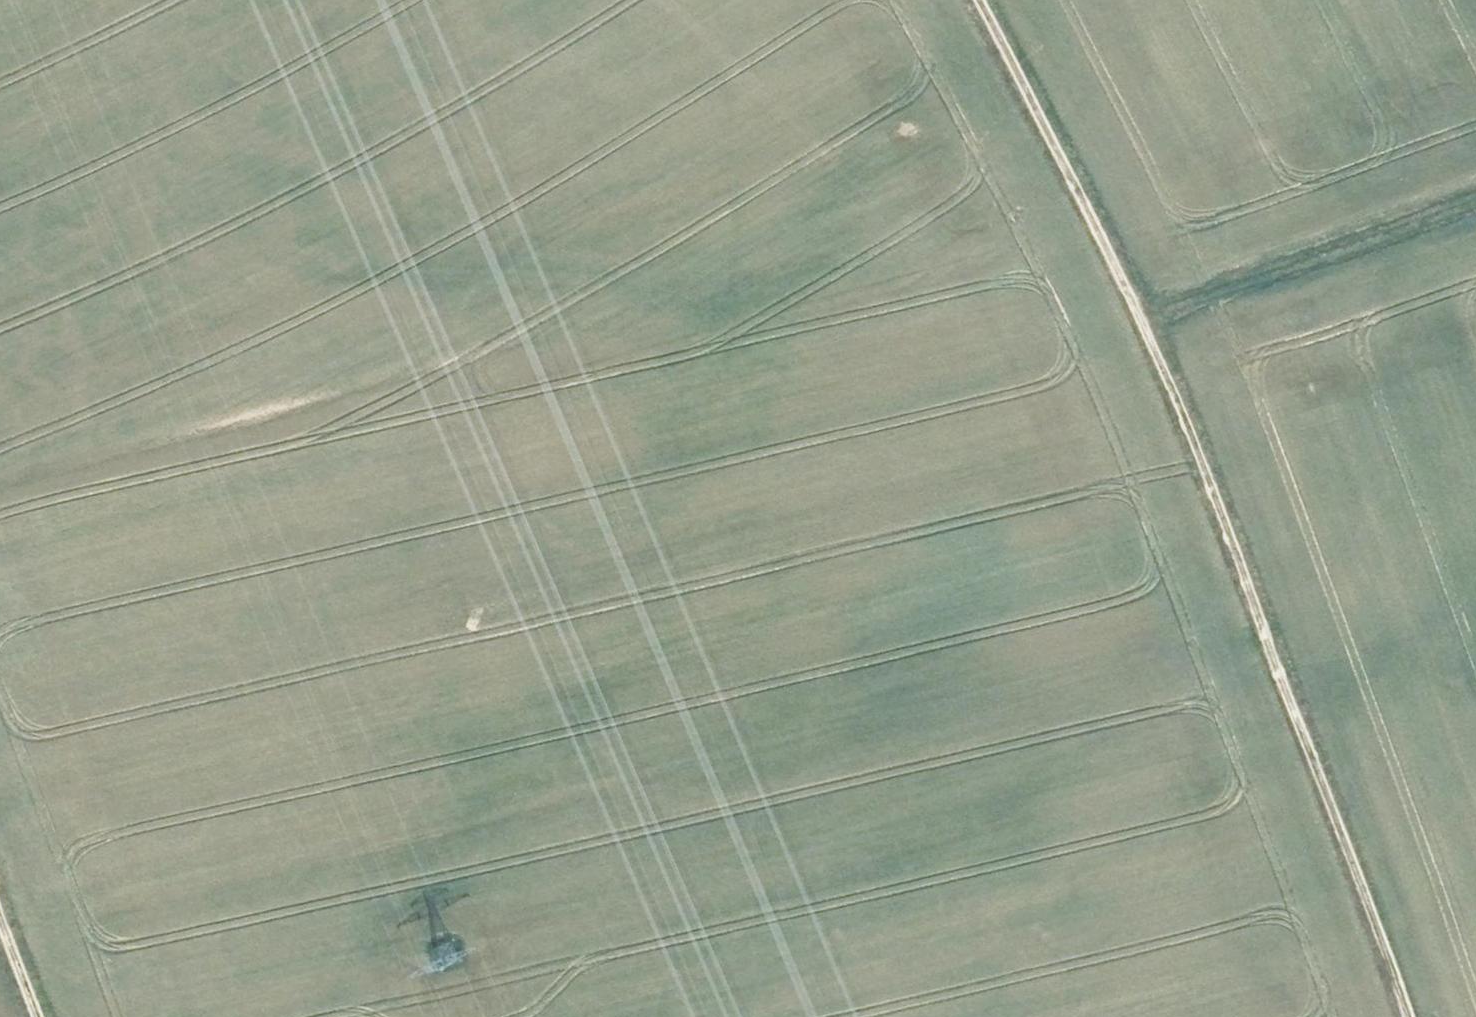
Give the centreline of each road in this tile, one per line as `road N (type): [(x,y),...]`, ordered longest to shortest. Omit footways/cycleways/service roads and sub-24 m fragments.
road 1 (track): [(979,0),(1171,385),(1407,1016)]
road 2 (track): [(1142,324),(1475,199)]

